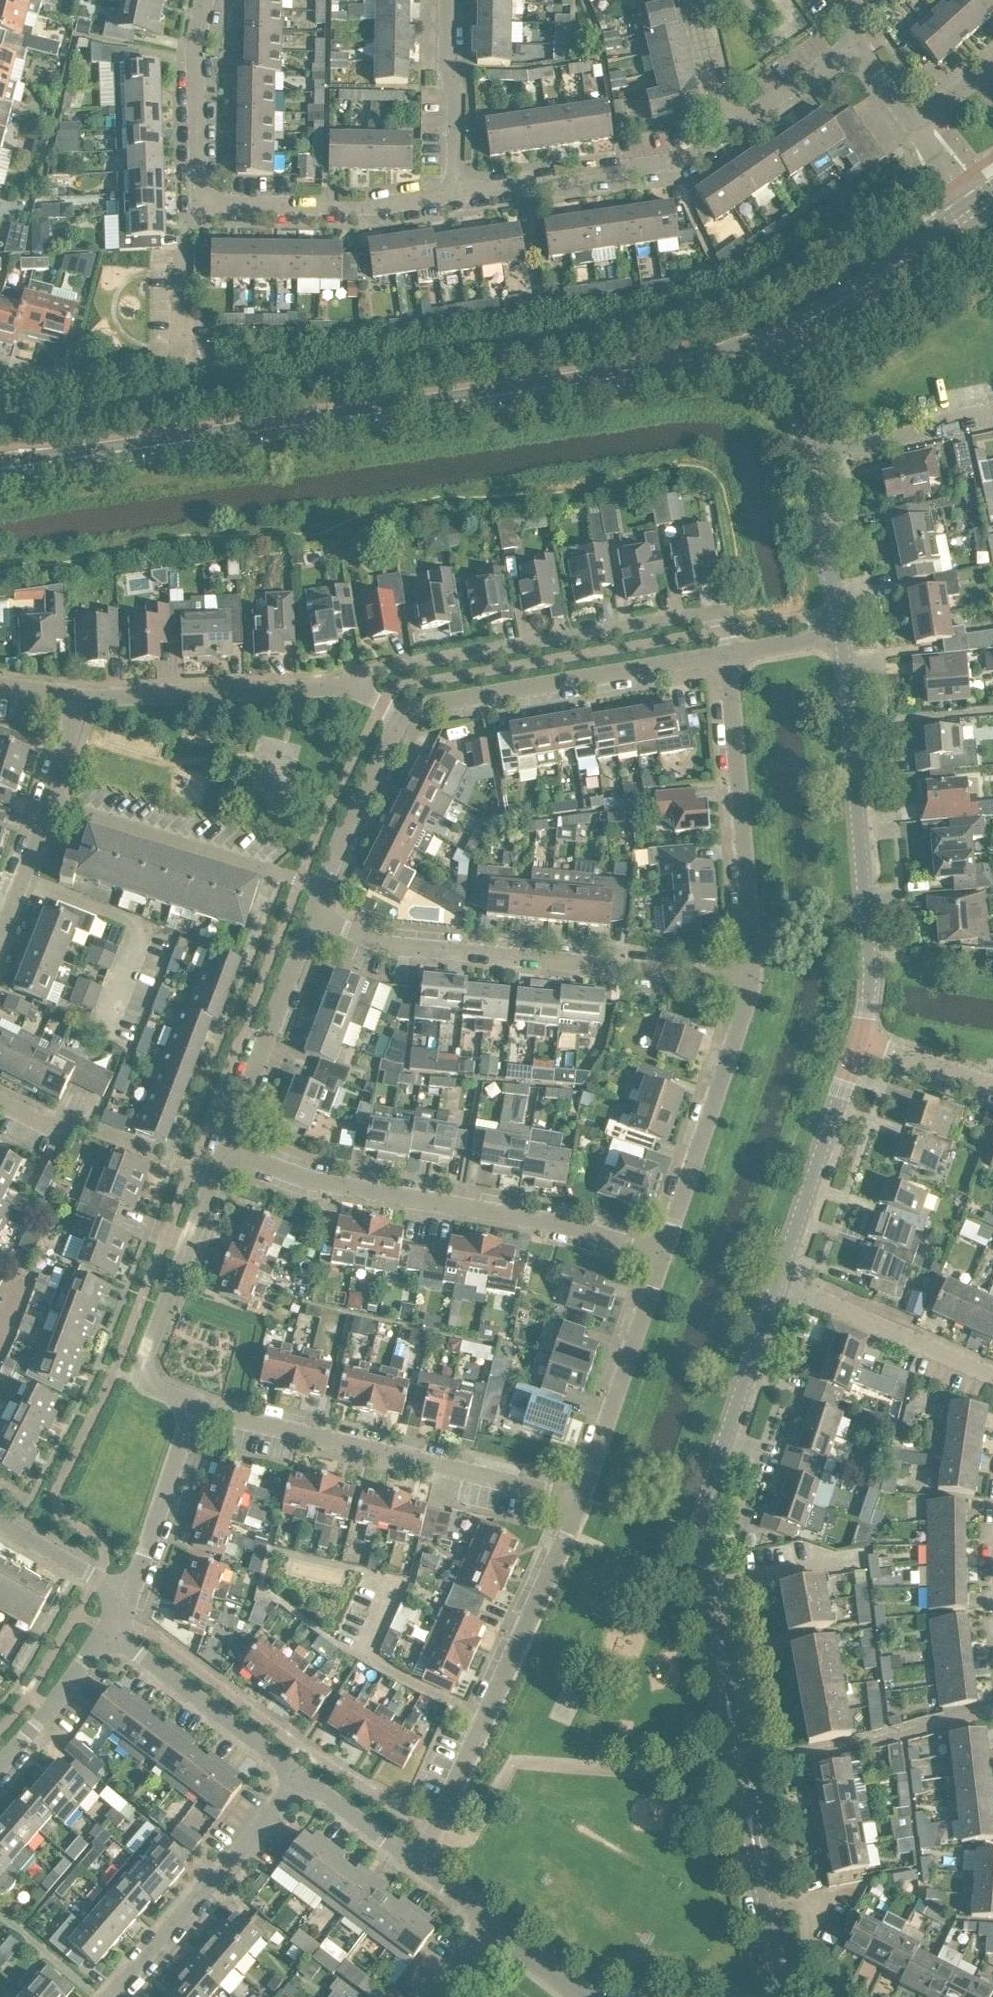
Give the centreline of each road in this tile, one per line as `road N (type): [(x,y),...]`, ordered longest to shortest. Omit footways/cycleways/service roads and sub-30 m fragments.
road 1 (secondary): [(778,335),(630,374),(0,468)]
road 2 (residential): [(789,1995),(759,1871),(703,1547),(708,1488),(778,1280)]
road 3 (residential): [(663,1257),(570,1226),(306,1179),(226,1147)]
road 4 (residential): [(755,981),(392,945),(312,917)]
road 5 (residential): [(857,1039),(870,958),(842,637)]
road 6 (residential): [(580,1499),(193,1405)]
road 7 (residential): [(416,1861),(580,1499)]
road 8 (residential): [(716,612),(378,665),(350,686)]
road 9 (residential): [(403,716),(425,705),(729,652)]
road 10 (residential): [(755,981),(729,652)]
road 11 (residential): [(193,1405),(161,1391),(145,1360),(226,1147)]
road 12 (residential): [(663,1257),(755,981)]
road 13 (residential): [(110,1996),(229,1867),(298,1775)]
road 14 (residential): [(324,887),(50,803)]
road 15 (residential): [(455,194),(684,160),(724,136)]
road 16 (residential): [(79,696),(350,686)]
road 17 (residential): [(580,1499),(663,1257)]
road 18 (residential): [(202,202),(375,205),(455,194)]
road 19 (residential): [(778,1280),(857,1039)]
road 20 (residential): [(226,1147),(312,917)]
road 21 (residential): [(298,1775),(107,1631)]
road 22 (residential): [(992,1374),(778,1280)]
road 23 (residential): [(202,202),(196,53),(206,0)]
road 24 (residential): [(126,1592),(193,1405)]
road 25 (residential): [(455,194),(447,0)]
road 26 (residential): [(805,456),(992,415)]
road 27 (residential): [(324,887),(403,716)]
road 28 (residential): [(842,637),(805,456)]
road 29 (residential): [(167,371),(181,366),(185,228),(202,202)]
road 30 (residential): [(0,1766),(107,1631)]
road 31 (residential): [(724,136),(855,43)]
road 32 (residential): [(416,1861),(298,1775)]
road 33 (residential): [(126,1592),(0,1523)]
road 34 (residential): [(0,937),(50,803)]
road 35 (residential): [(857,1039),(992,1084)]
road 36 (residential): [(724,136),(694,0)]
road 37 (secondary): [(891,268),(778,335)]
road 38 (residential): [(805,456),(778,335)]
road 39 (residential): [(587,1996),(490,1921)]

